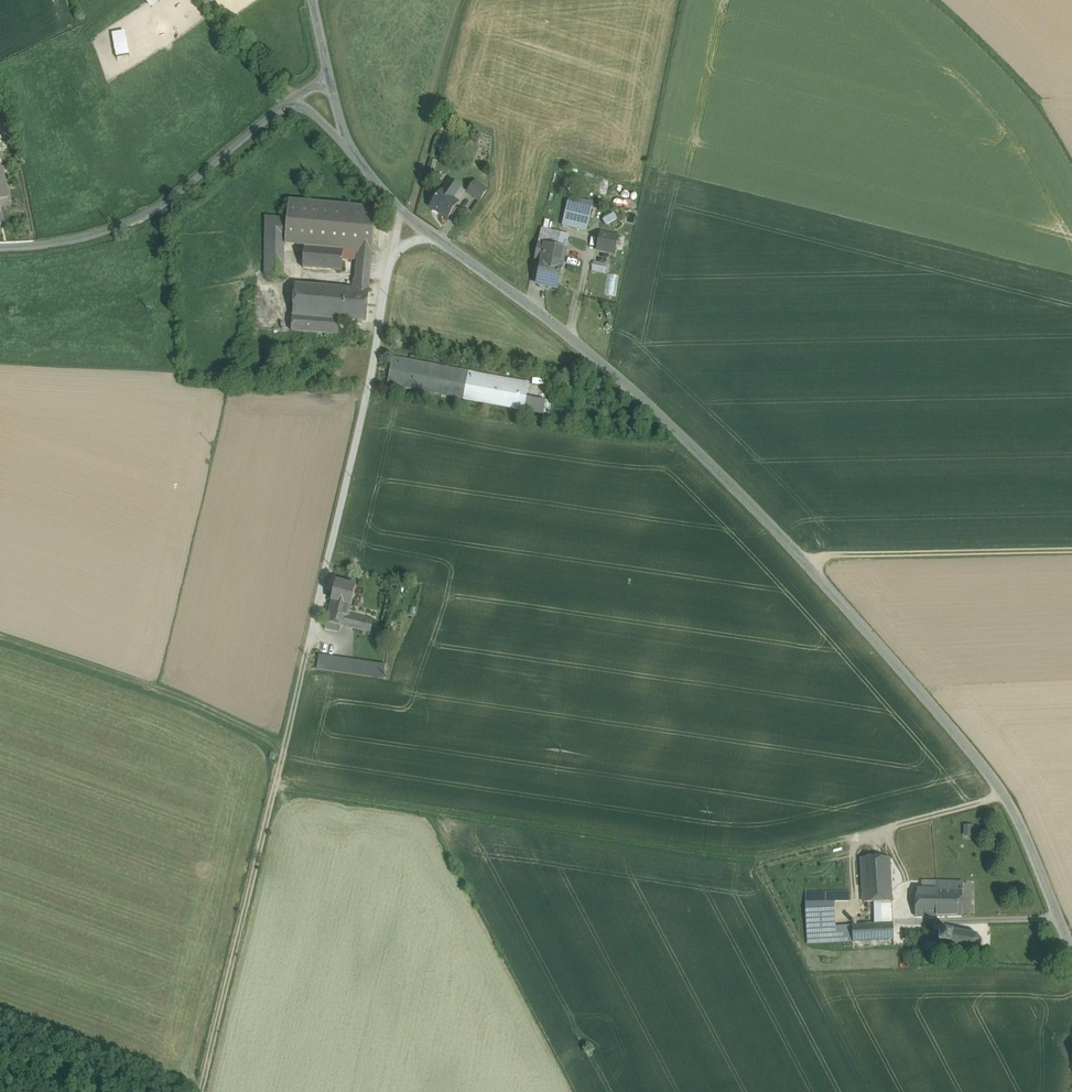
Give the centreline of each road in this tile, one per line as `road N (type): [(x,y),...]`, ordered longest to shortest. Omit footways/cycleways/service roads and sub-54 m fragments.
road 1 (unclassified): [(1071,949),(1009,799),(804,559),(669,421),(422,226)]
road 2 (track): [(197,1091),(312,634)]
road 3 (unclassified): [(312,634),(389,260),(422,226)]
road 4 (unclassified): [(0,249),(61,245),(175,202),(295,100)]
road 5 (track): [(804,559),(1071,553)]

